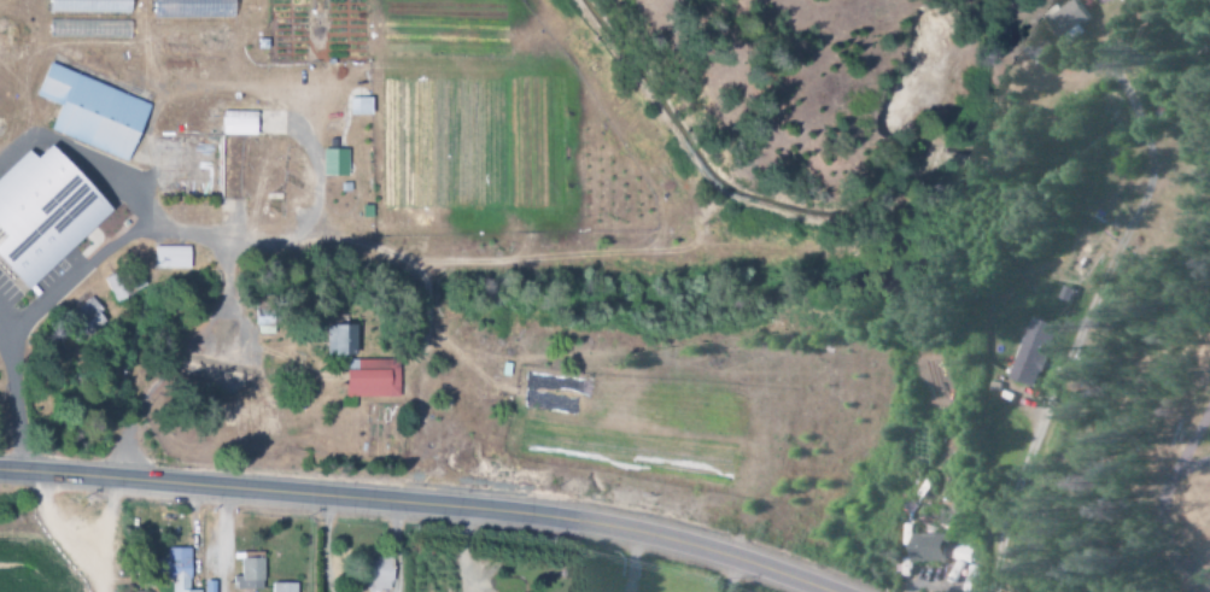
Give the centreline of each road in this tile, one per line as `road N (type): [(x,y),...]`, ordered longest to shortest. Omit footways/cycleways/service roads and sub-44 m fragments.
road 1 (tertiary): [(833,591),(694,545),(539,515),(0,469)]

